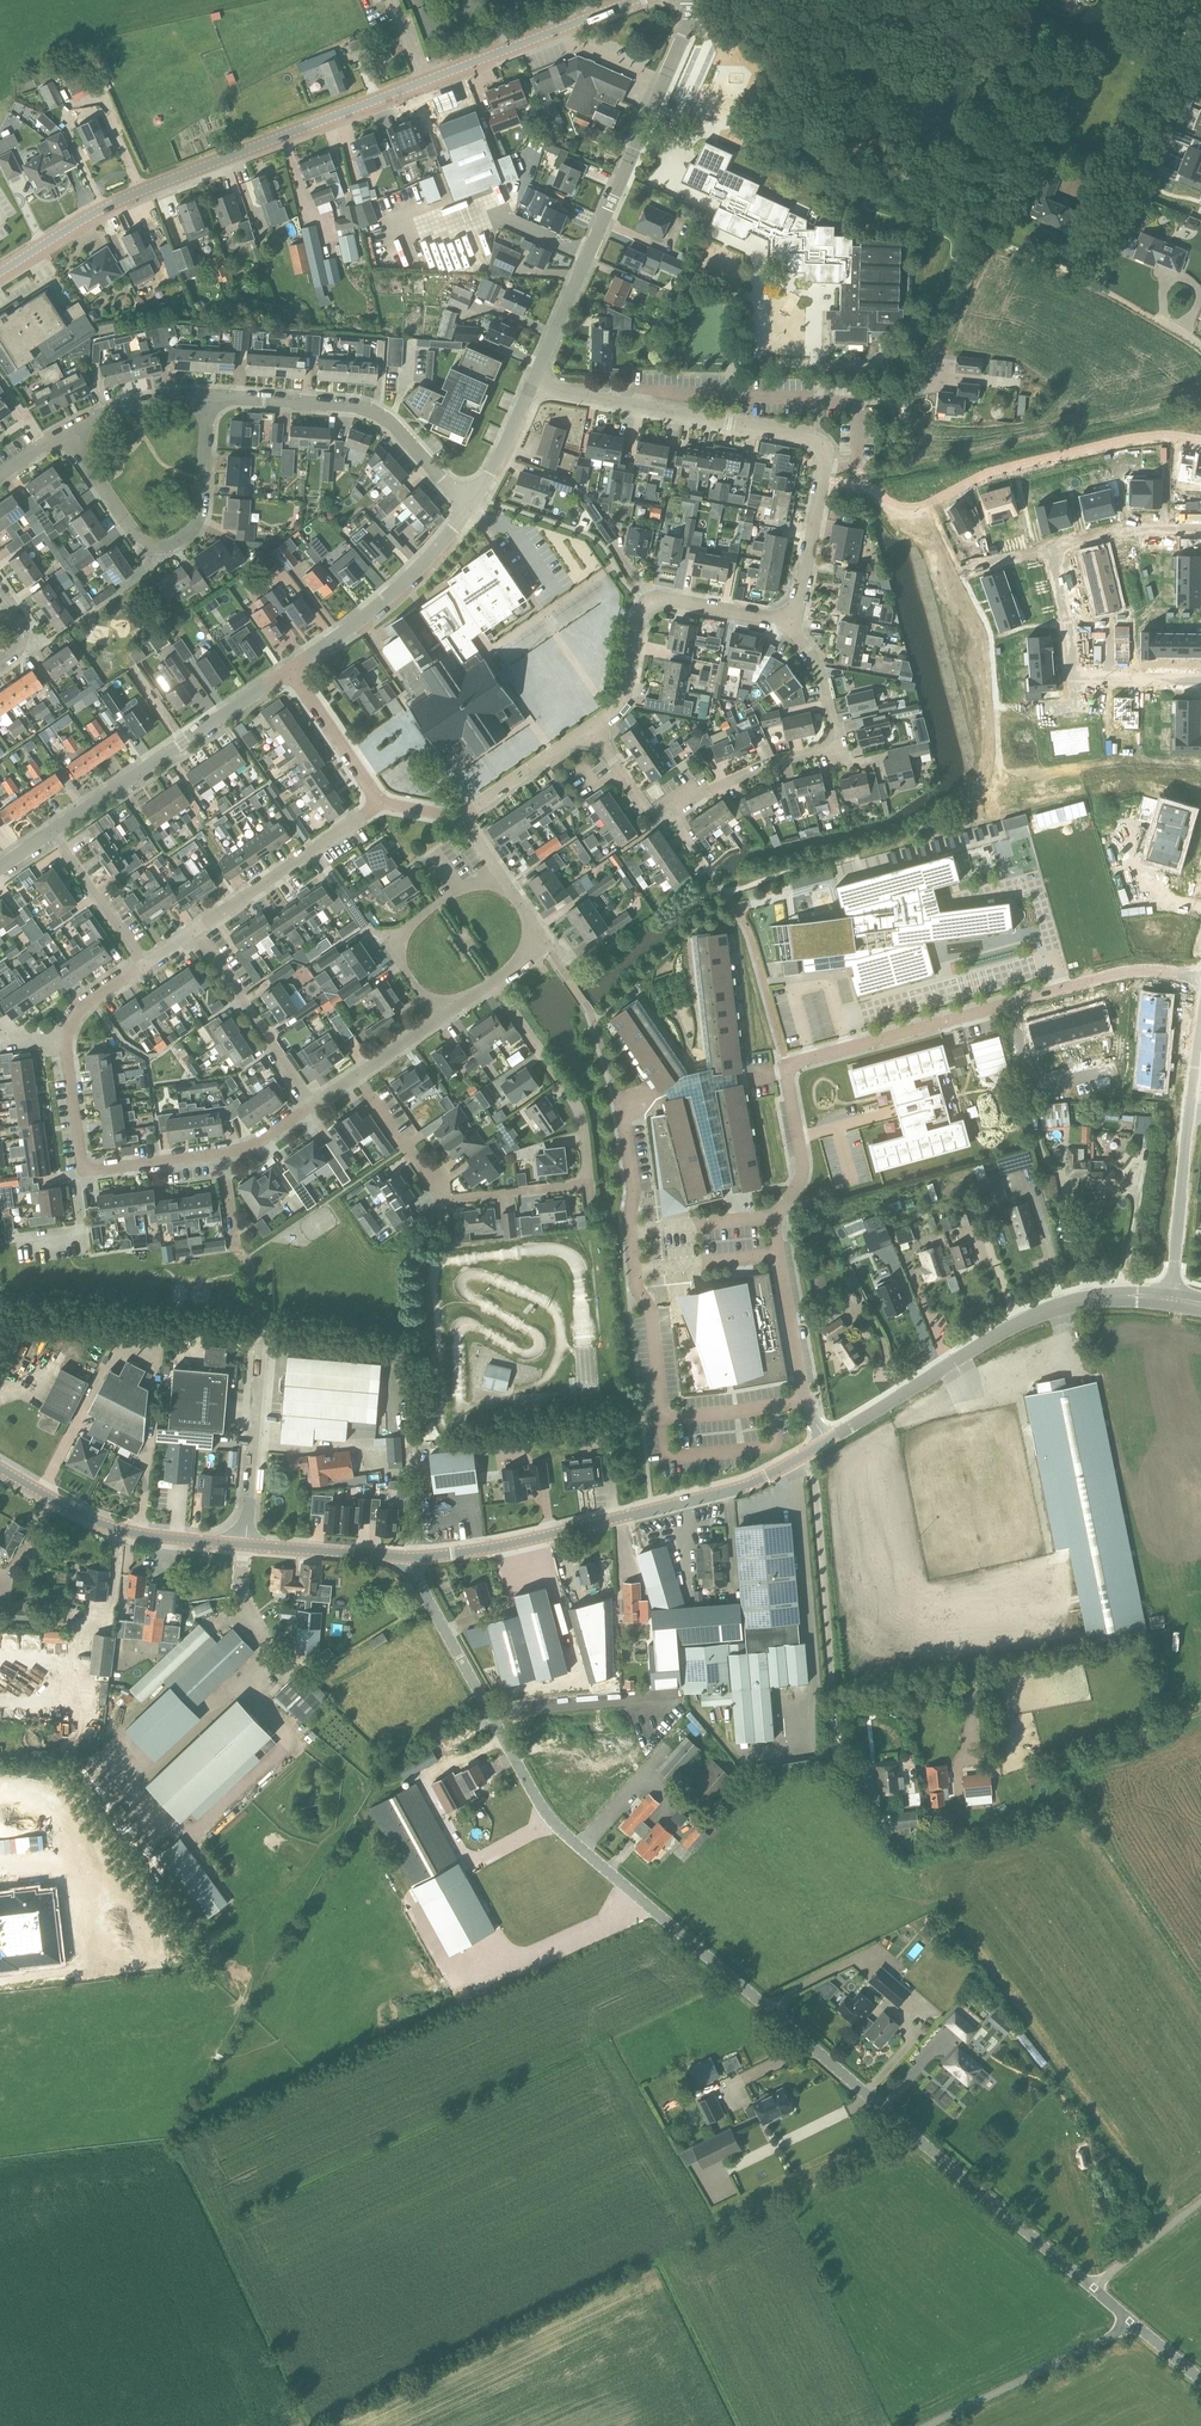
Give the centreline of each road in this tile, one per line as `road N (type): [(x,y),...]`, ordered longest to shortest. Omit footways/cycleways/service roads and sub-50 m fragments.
road 1 (unclassified): [(1093,2289),(563,1834),(539,1804),(403,1557)]
road 2 (secondary): [(0,272),(180,174),(636,0)]
road 3 (residential): [(777,1217),(803,1173),(786,1065),(1116,974),(1200,974)]
road 4 (residential): [(494,983),(574,1103),(587,1176),(579,1185),(450,1202),(436,1194),(357,1075)]
road 5 (unclassified): [(826,1441),(728,1492),(484,1549),(403,1557)]
road 6 (residential): [(532,381),(693,0)]
road 7 (residential): [(245,1544),(264,1336),(248,1264),(234,1247),(222,1152)]
road 8 (unclassified): [(1171,1301),(1082,1300),(1007,1322),(826,1441)]
road 9 (residential): [(630,1232),(663,1417),(805,1401)]
road 10 (residential): [(64,432),(135,535),(172,544),(199,520),(208,397)]
road 11 (residential): [(663,811),(833,746),(820,672),(788,616)]
road 12 (residential): [(208,397),(376,411),(470,506)]
road 13 (residential): [(53,830),(290,668)]
road 14 (residential): [(591,727),(621,707),(649,604),(672,600),(788,616)]
road 15 (unclassified): [(245,1544),(119,1530),(0,1467)]
road 16 (residential): [(857,403),(910,397),(989,239),(1004,245)]
road 17 (residential): [(290,668),(358,624),(470,506)]
road 18 (residential): [(87,1170),(68,1035),(85,1005),(145,965)]
road 19 (unclassified): [(925,2425),(1132,2325)]
road 20 (residential): [(857,403),(645,392),(642,406)]
road 21 (residential): [(195,929),(380,802)]
road 22 (residential): [(311,1107),(195,929)]
road 23 (residential): [(825,466),(809,439),(642,406)]
road 24 (unclassified): [(1171,1301),(1190,1101)]
road 25 (residential): [(458,890),(382,940),(438,1021)]
road 26 (residential): [(805,1401),(777,1217)]
road 27 (residential): [(145,965),(53,830)]
road 28 (residential): [(290,668),(380,802)]
road 29 (unclassified): [(403,1557),(245,1544)]
road 30 (residential): [(461,816),(591,727)]
road 31 (residential): [(788,616),(801,597),(825,466)]
road 32 (residential): [(1049,548),(1130,528),(1200,530)]
road 33 (residential): [(64,432),(125,407),(208,397)]
road 34 (residential): [(777,1217),(630,1232)]
road 35 (residential): [(494,983),(530,944),(522,906),(493,866)]
road 36 (residential): [(470,506),(532,381)]
road 37 (unclassified): [(1093,2289),(1200,2202)]
road 38 (residential): [(8,1240),(82,1230),(77,1192),(87,1170)]
road 39 (residential): [(617,1097),(633,1188),(630,1232)]
road 40 (residential): [(87,1170),(222,1152)]
road 41 (residential): [(1049,548),(1074,675)]

